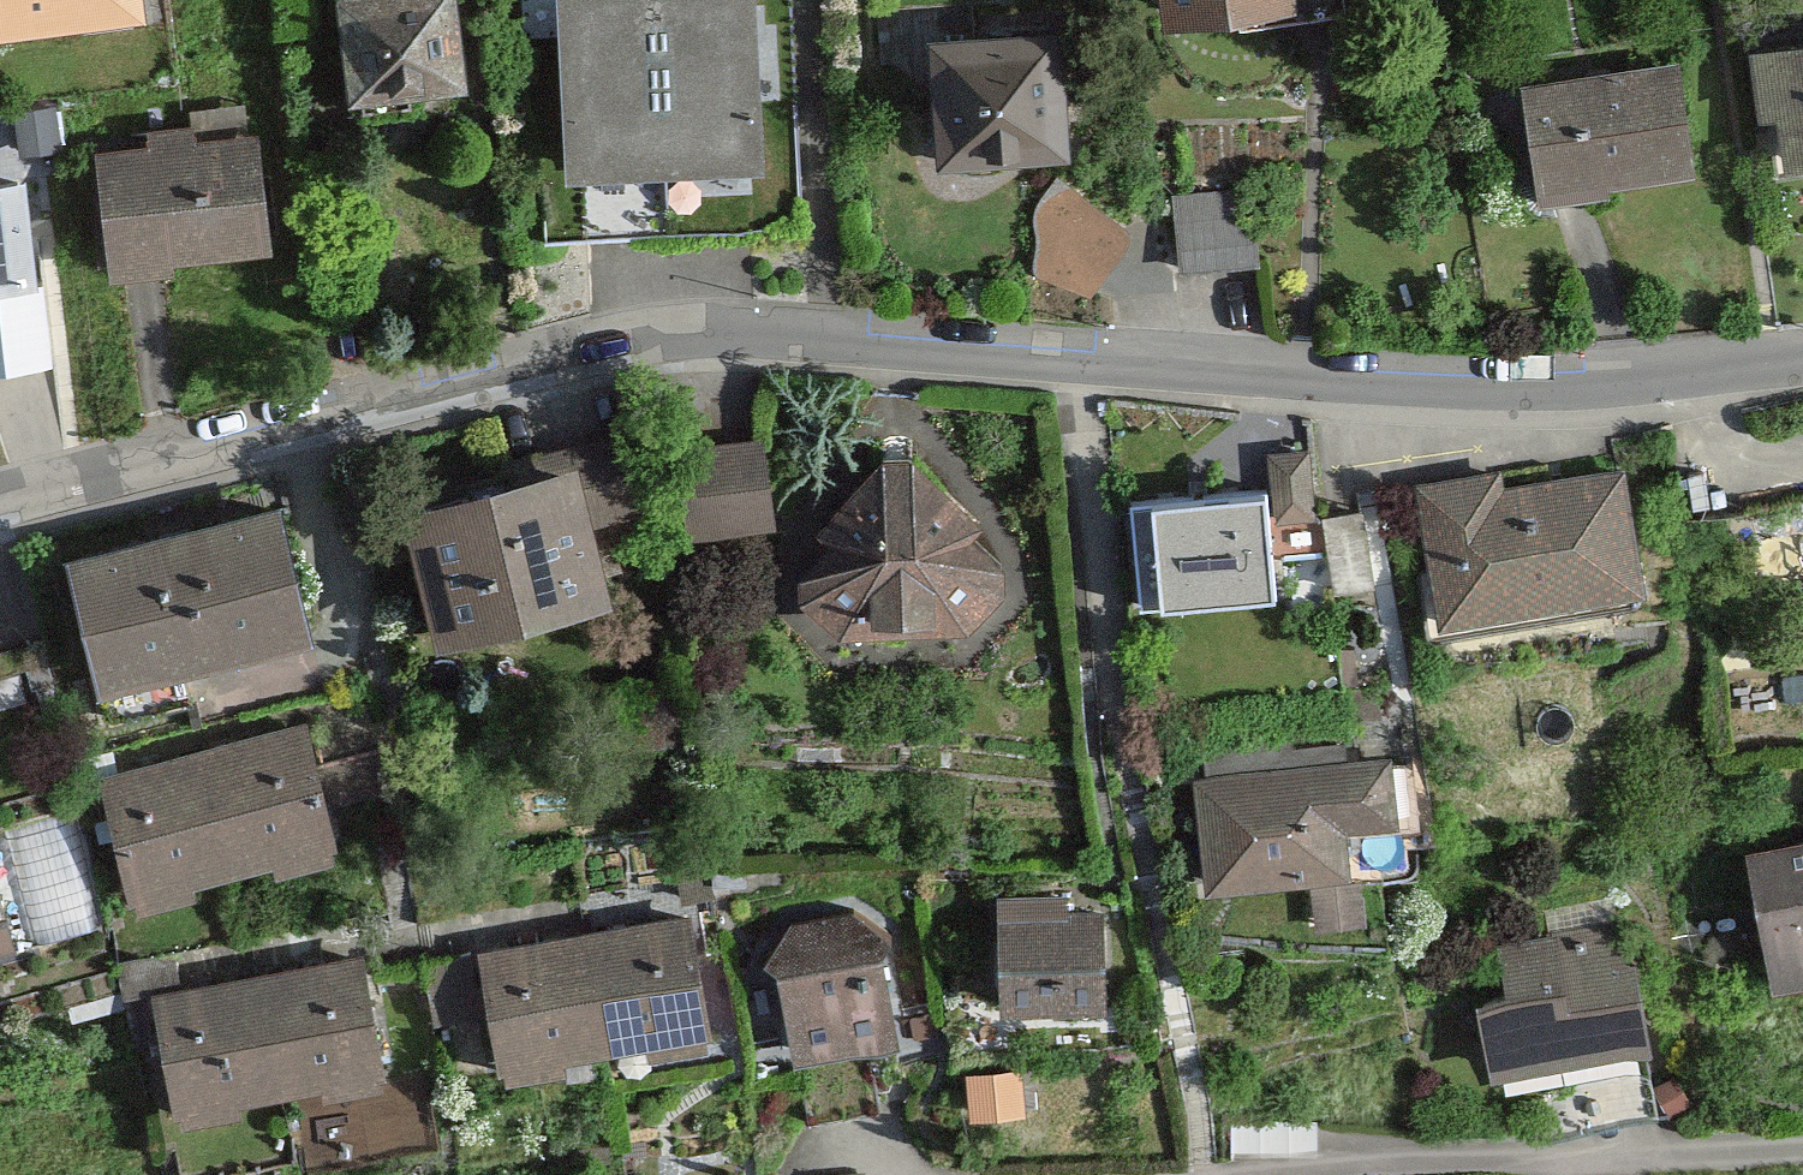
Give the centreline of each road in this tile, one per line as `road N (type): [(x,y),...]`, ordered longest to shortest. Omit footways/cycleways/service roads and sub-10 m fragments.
road 1 (residential): [(0,524),(577,377),(814,351),(1589,386),(1802,367)]

